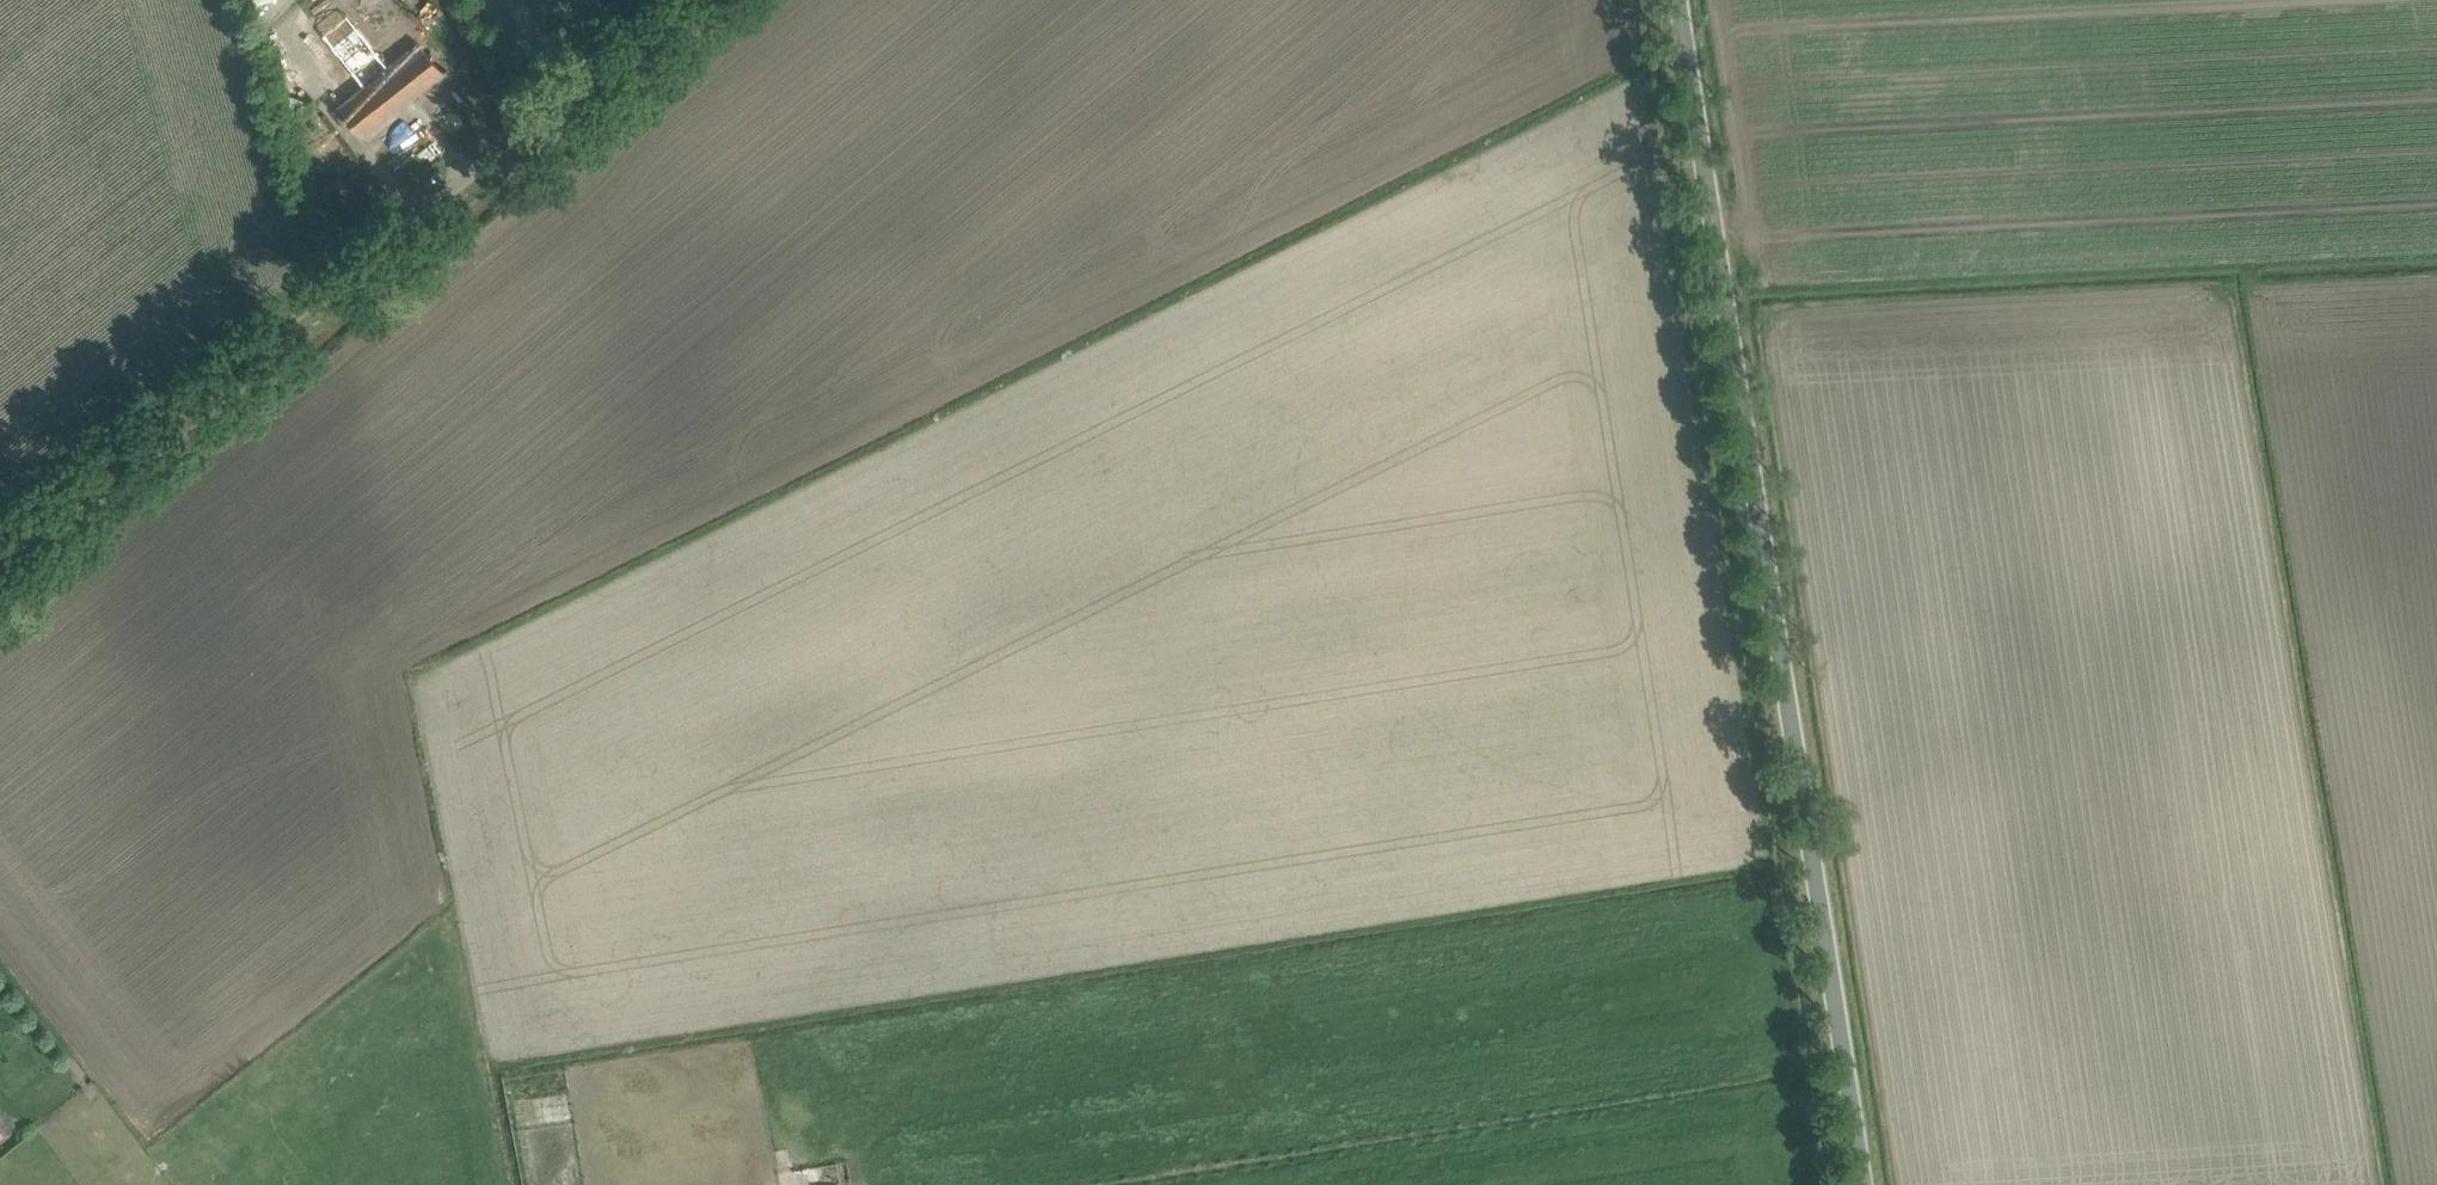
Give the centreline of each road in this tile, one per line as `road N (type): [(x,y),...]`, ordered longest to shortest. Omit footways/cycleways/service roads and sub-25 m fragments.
road 1 (unclassified): [(1860,1184),(1675,0)]
road 2 (unclassified): [(0,549),(580,84)]
road 3 (track): [(580,84),(598,81),(697,0)]

